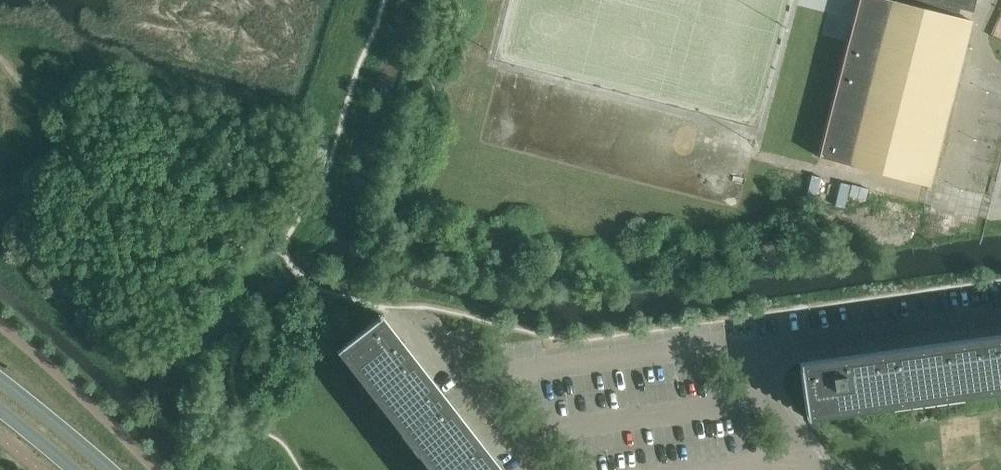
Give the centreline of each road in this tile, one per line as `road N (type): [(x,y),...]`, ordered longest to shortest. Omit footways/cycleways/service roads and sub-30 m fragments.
road 1 (residential): [(806,456),(755,381),(763,352),(1000,317)]
road 2 (secondary): [(109,469),(0,380)]

